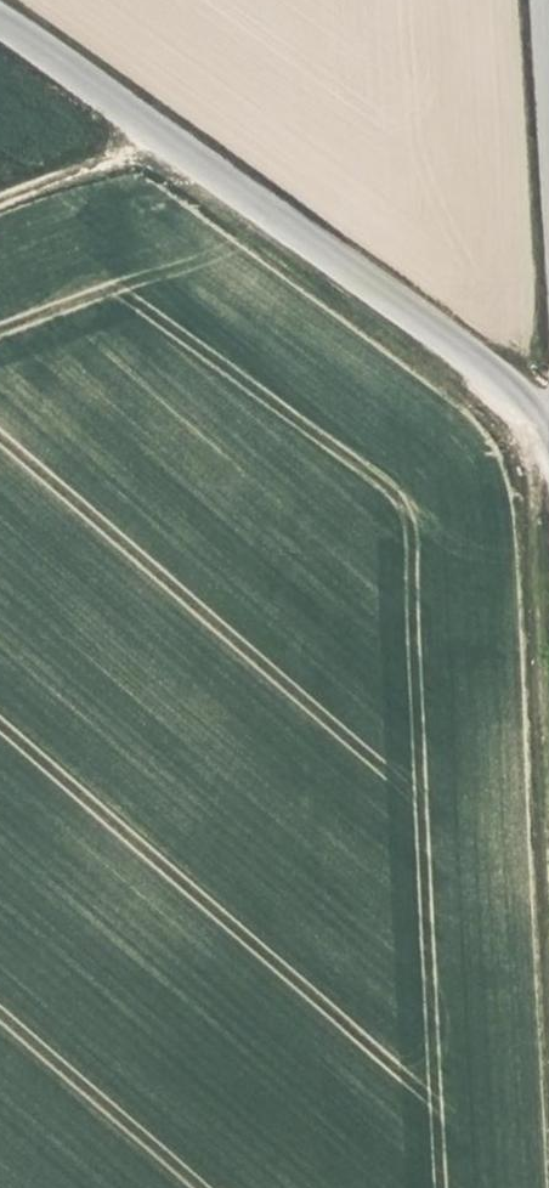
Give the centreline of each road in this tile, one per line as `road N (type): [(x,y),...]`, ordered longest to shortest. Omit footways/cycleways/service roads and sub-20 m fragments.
road 1 (track): [(123,152),(473,411),(501,449),(519,506),(548,1072)]
road 2 (unclassified): [(548,423),(0,20)]
road 3 (unclassified): [(548,272),(534,0)]
road 4 (track): [(0,204),(155,138)]

